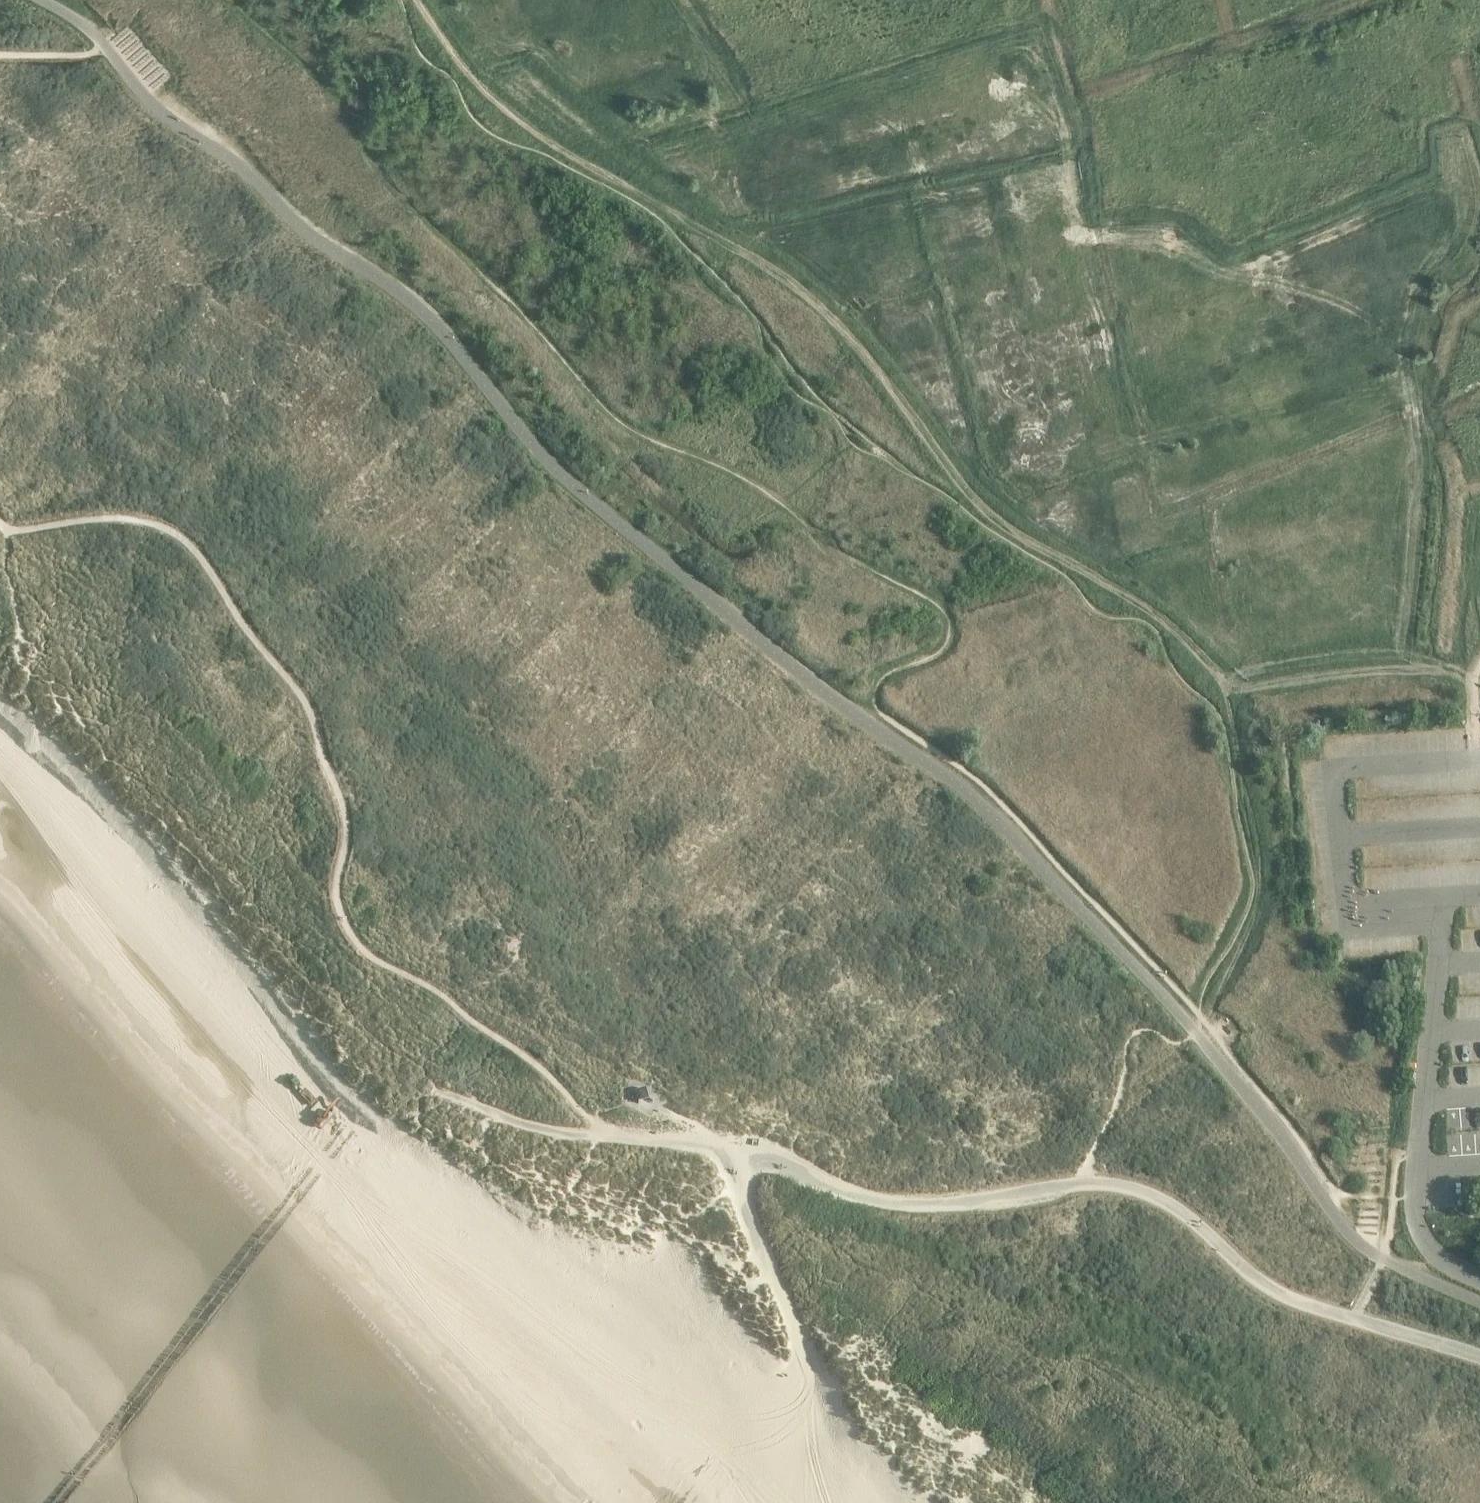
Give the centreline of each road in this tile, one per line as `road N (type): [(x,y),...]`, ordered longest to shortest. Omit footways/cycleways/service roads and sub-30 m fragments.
road 1 (unclassified): [(1415,1178),(1416,1229),(1431,1253),(1479,1274)]

